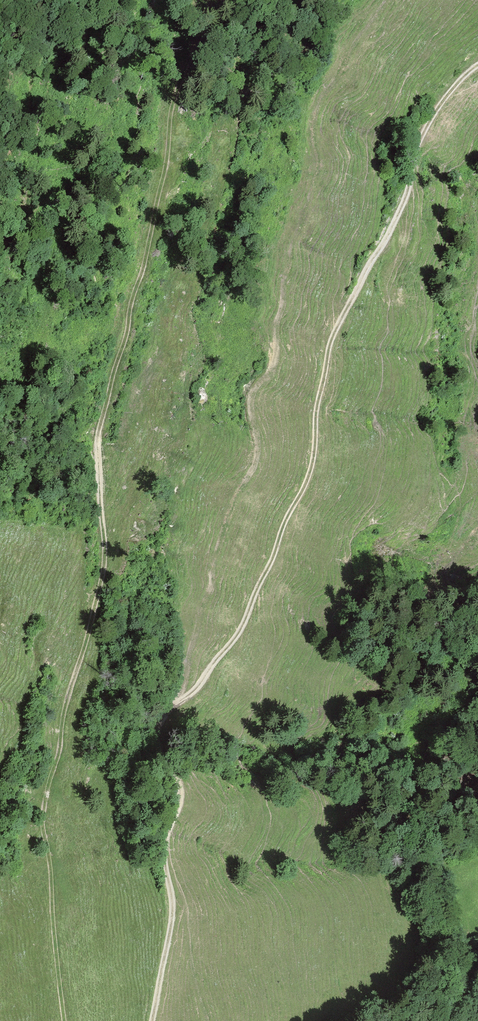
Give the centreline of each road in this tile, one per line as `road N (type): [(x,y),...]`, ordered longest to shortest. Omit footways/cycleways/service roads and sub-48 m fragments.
road 1 (track): [(148,1020),(169,927),(164,841),(176,809),(160,732),(235,635),(308,474),(335,324),(397,213),(432,114),(477,65)]
road 2 (track): [(178,704),(220,534),(255,466),(251,405),(275,361),(289,252),(314,171),(316,104),(384,0)]

